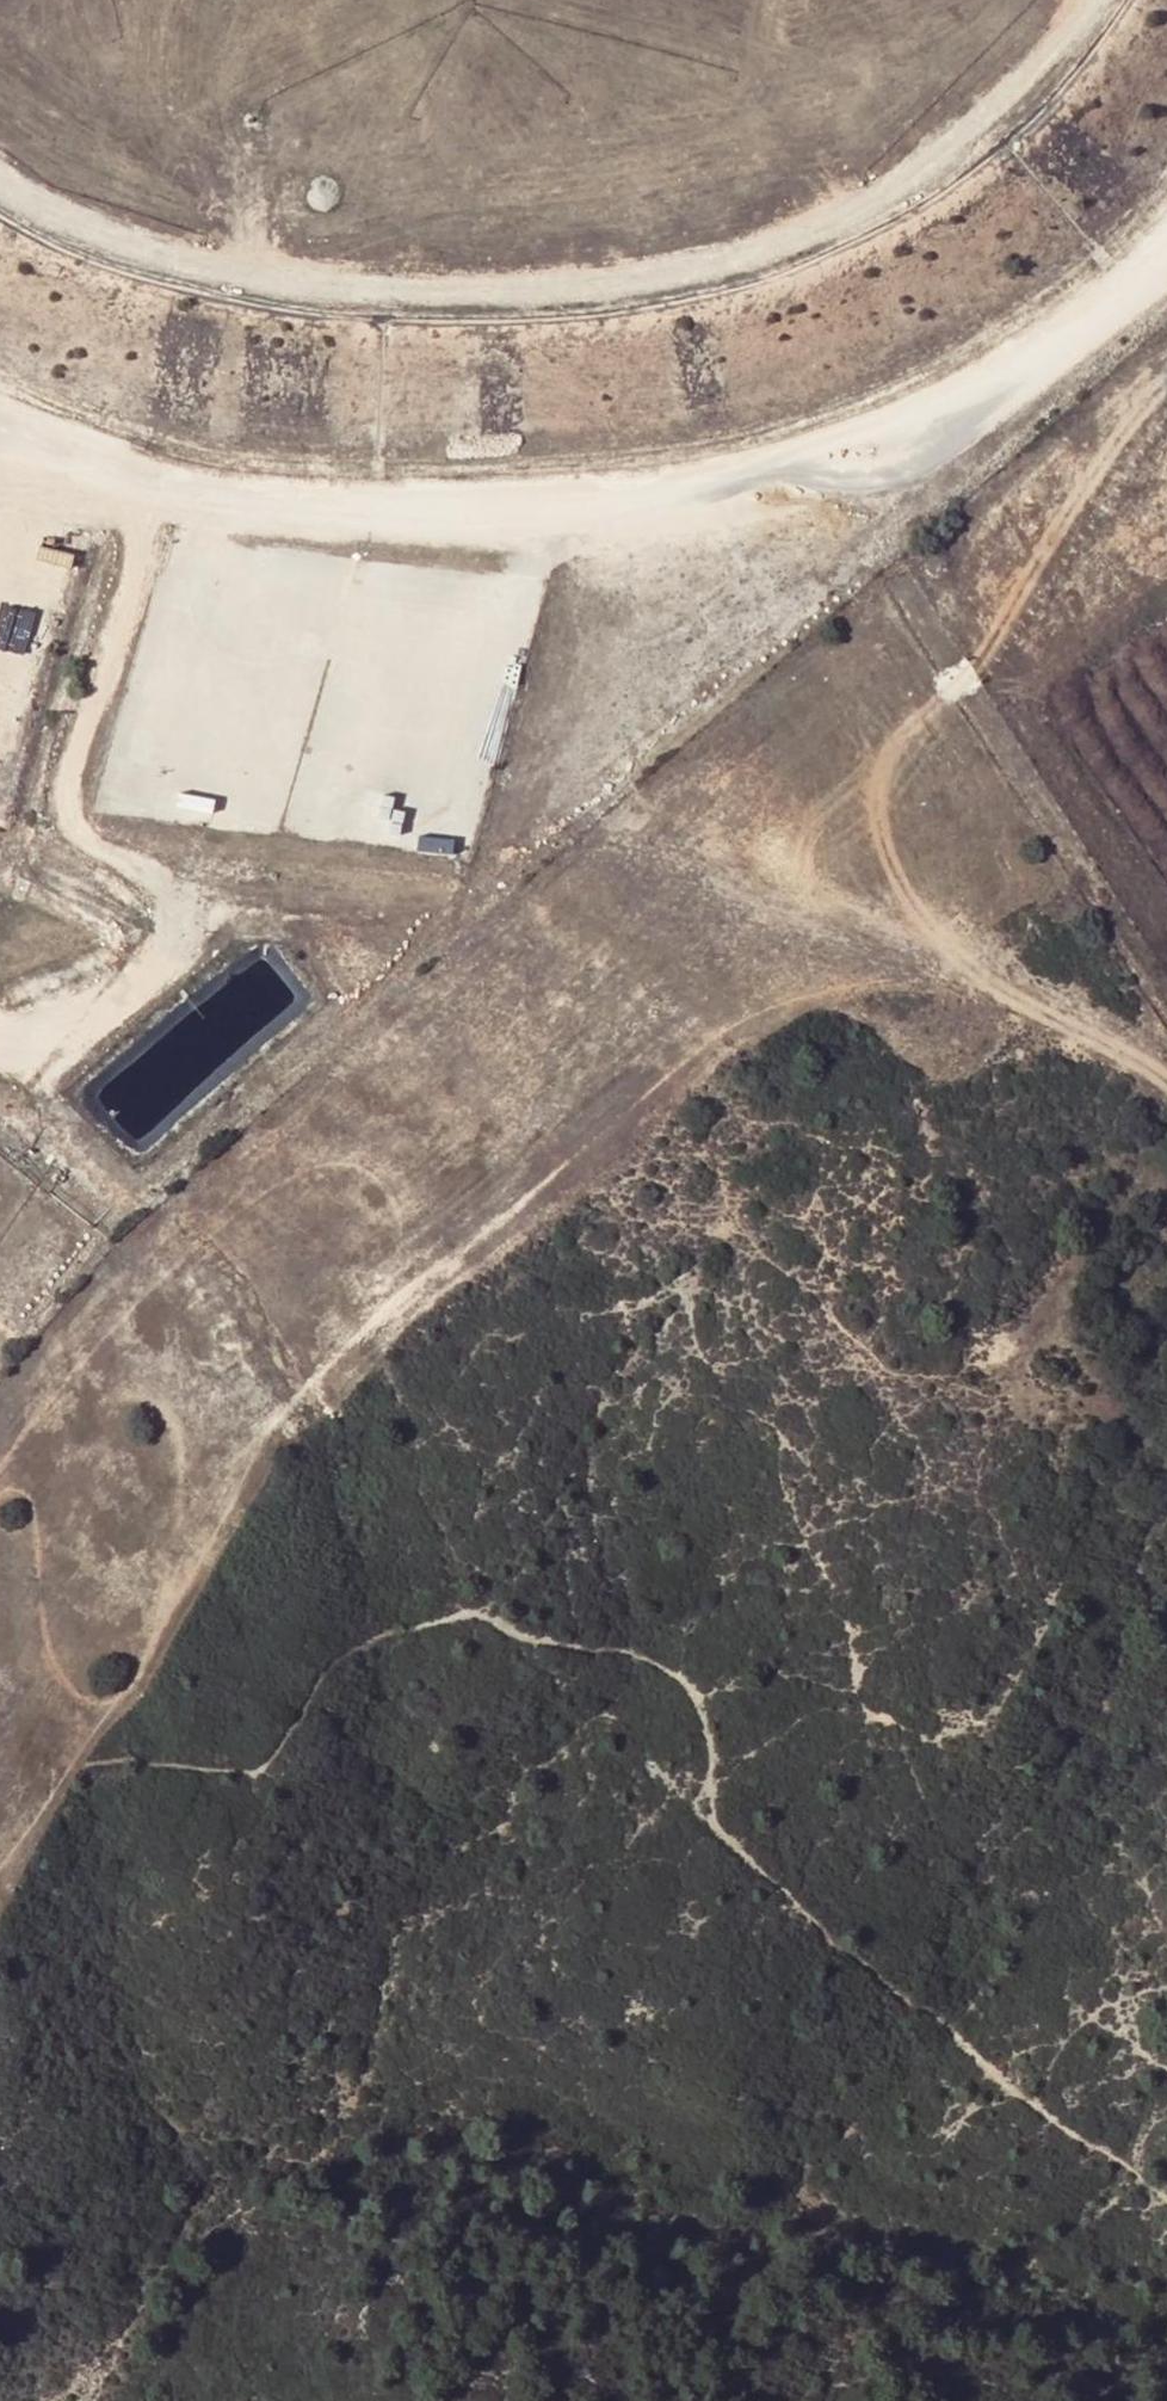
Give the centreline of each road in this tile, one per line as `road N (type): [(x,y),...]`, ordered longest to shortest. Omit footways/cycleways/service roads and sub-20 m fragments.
road 1 (track): [(1166,1071),(1050,976),(617,824),(162,1223),(0,1403)]
road 2 (track): [(1092,0),(1024,78),(938,158),(830,222),(707,263),(566,286),(452,291),(285,275),(163,254),(73,221),(0,178)]
road 3 (track): [(0,1036),(21,1042),(51,1034),(161,970),(175,937),(158,889),(79,827),(70,778),(164,472)]

